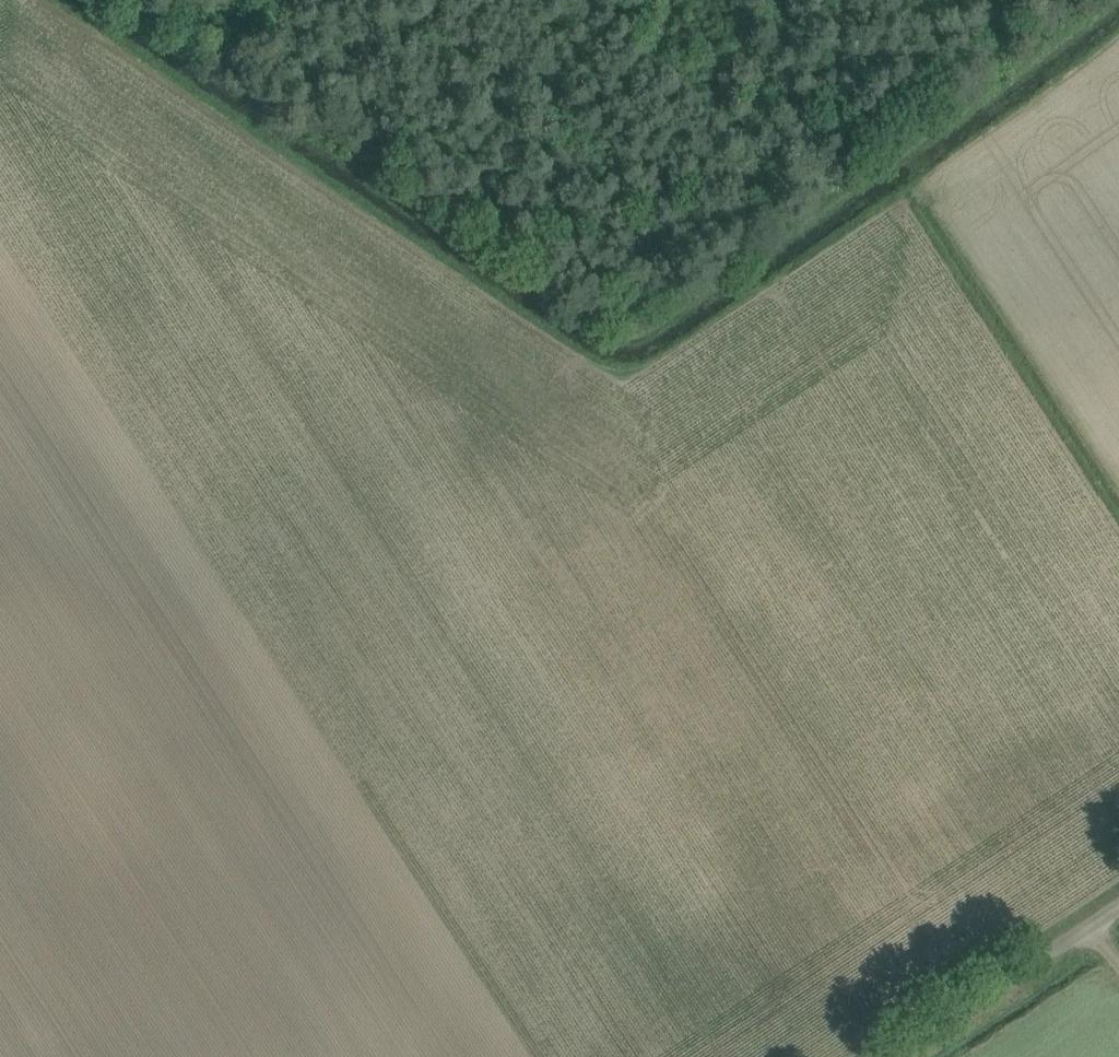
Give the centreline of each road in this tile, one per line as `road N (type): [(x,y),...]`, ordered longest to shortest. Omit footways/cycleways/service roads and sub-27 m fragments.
road 1 (track): [(813,204),(1107,0)]
road 2 (unclassified): [(894,1056),(1118,910)]

